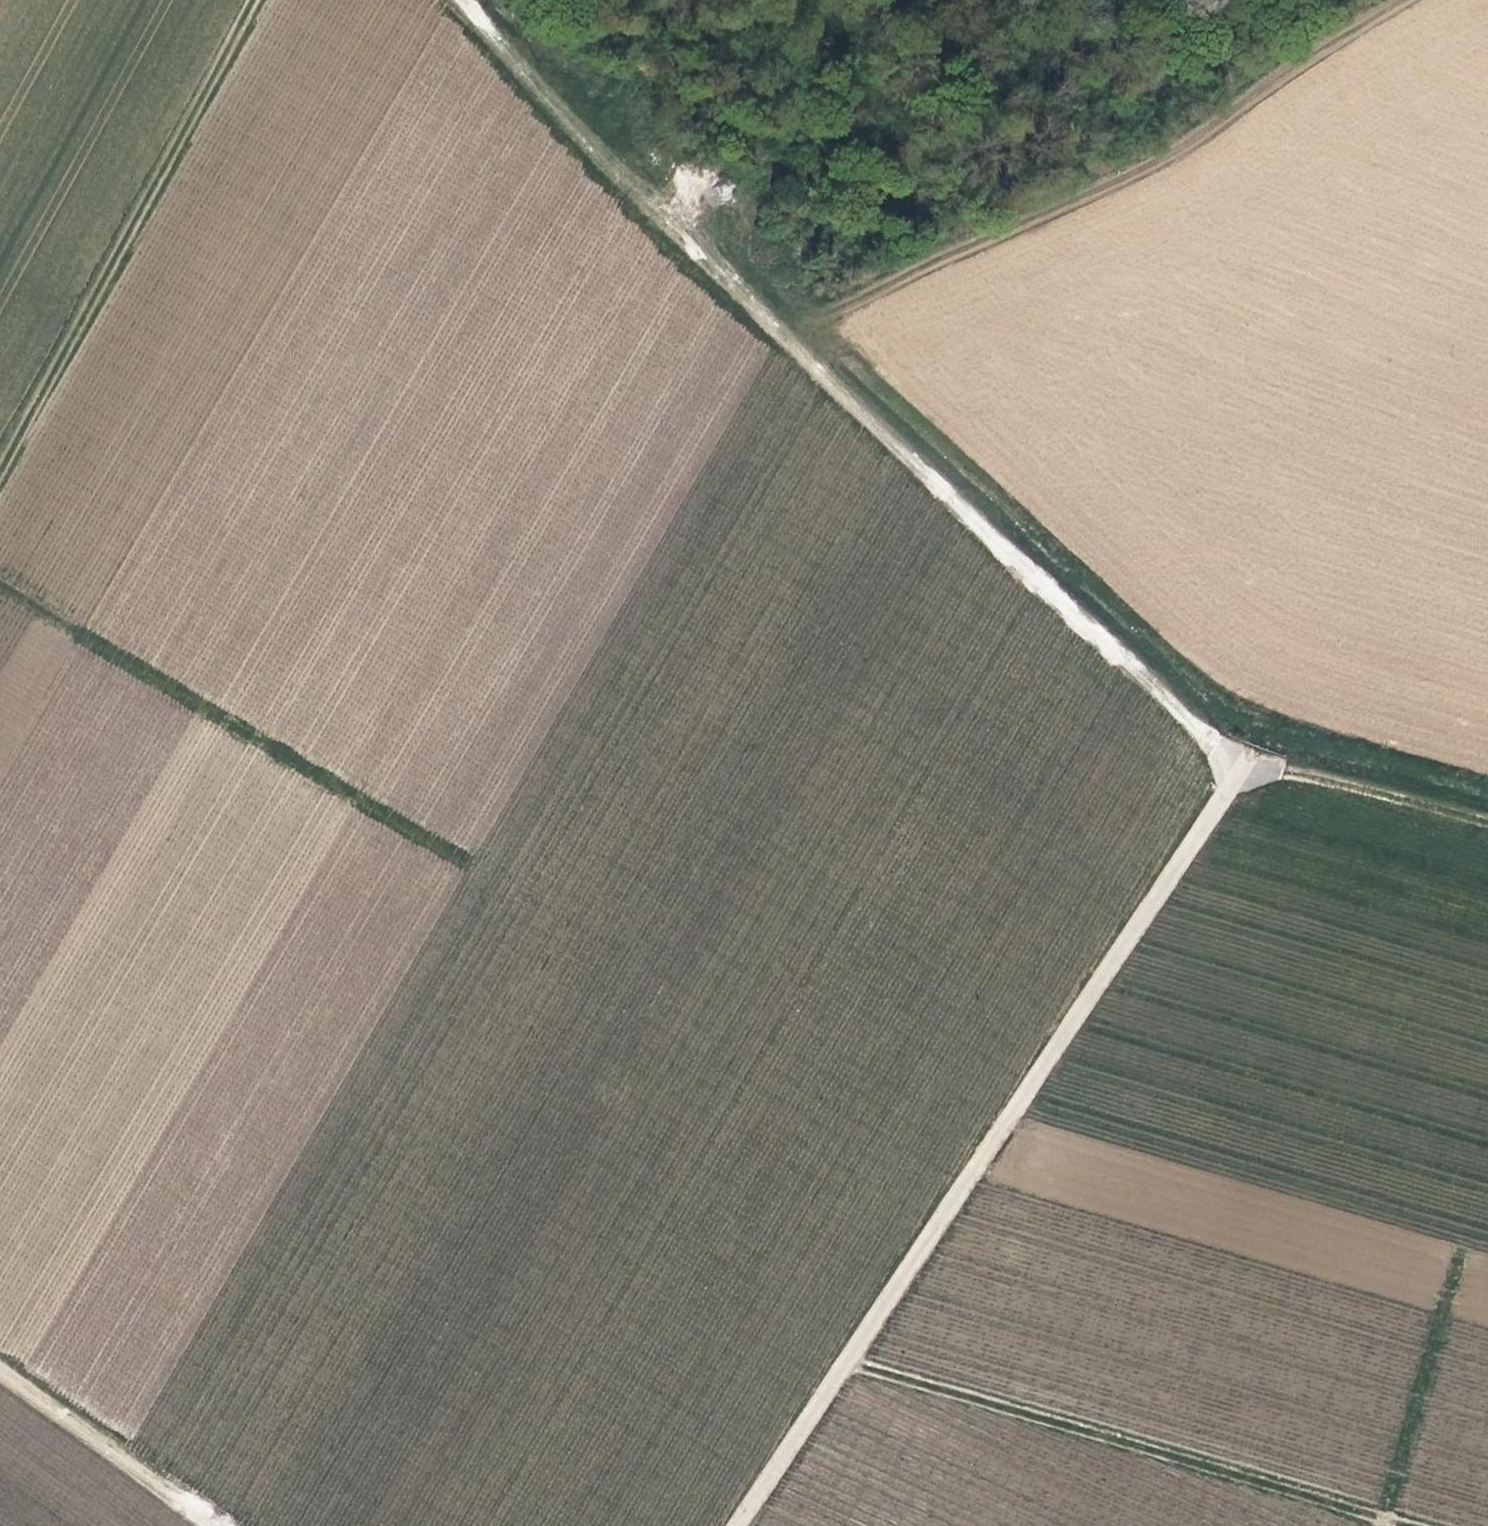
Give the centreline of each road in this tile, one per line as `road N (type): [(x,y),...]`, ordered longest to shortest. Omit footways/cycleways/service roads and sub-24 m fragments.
road 1 (track): [(1487,834),(1237,771),(792,330),(537,99),(450,0)]
road 2 (unclassified): [(737,1525),(1237,771)]
road 3 (track): [(1402,0),(792,330)]
road 4 (track): [(849,1358),(1417,1525)]
road 5 (track): [(0,409),(241,0)]
road 6 (track): [(214,1525),(0,1372)]

